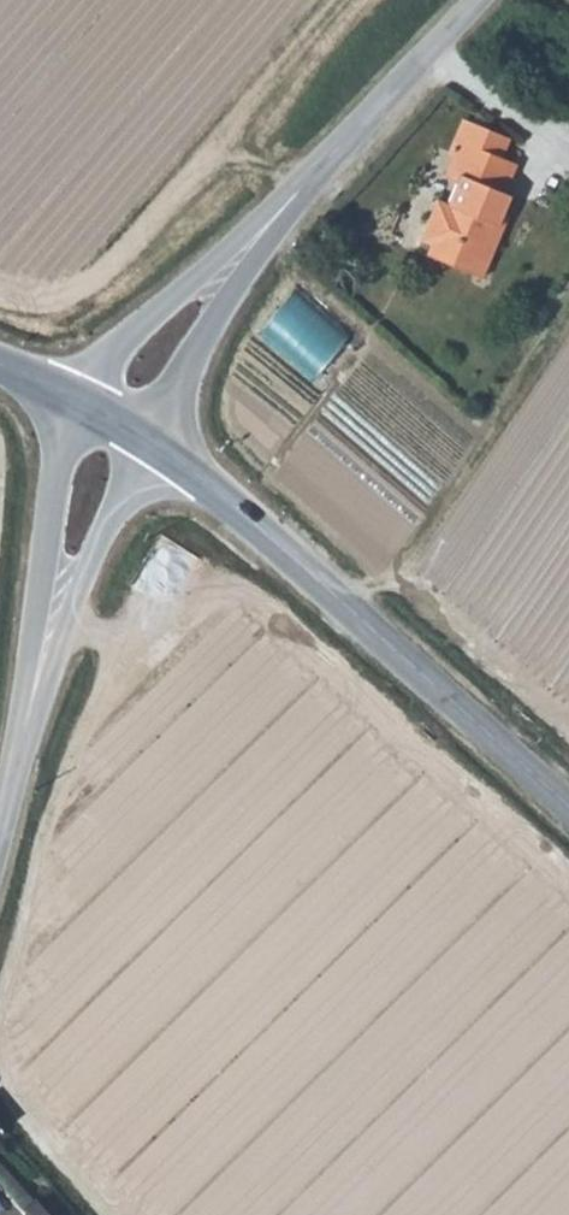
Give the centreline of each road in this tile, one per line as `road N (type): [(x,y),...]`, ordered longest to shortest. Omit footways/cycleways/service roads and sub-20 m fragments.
road 1 (tertiary): [(568,805),(196,471),(118,418)]
road 2 (unclassified): [(118,418),(139,376),(199,304),(474,0)]
road 3 (unclassified): [(0,818),(71,549),(118,418)]
road 4 (tertiary): [(118,418),(0,365)]

